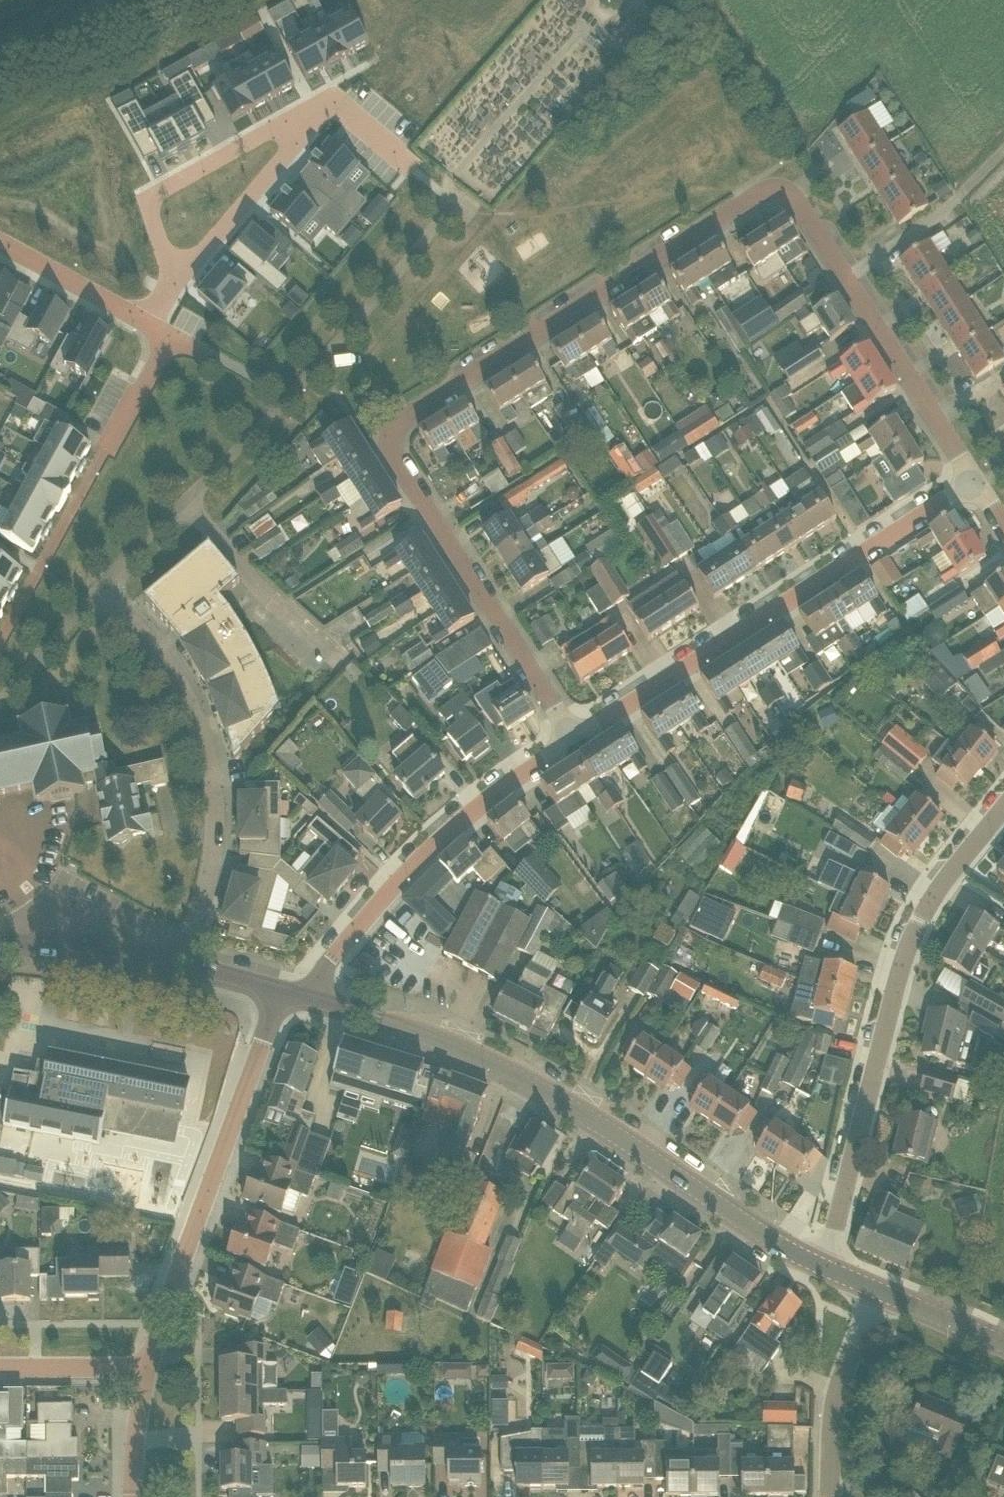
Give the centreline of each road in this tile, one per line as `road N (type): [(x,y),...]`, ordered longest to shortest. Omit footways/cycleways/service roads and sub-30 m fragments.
road 1 (residential): [(577,738),(404,477),(392,443),(402,416),(778,186)]
road 2 (secondary): [(834,1274),(483,1060),(313,999)]
road 3 (residential): [(834,1274),(855,1154),(914,928),(1003,804)]
road 4 (residential): [(577,738),(971,483)]
road 5 (residential): [(187,965),(217,880),(228,793),(197,706),(102,585)]
road 6 (residential): [(145,1369),(281,992)]
road 7 (residential): [(313,999),(320,978),(441,839),(577,738)]
road 8 (residential): [(169,335),(0,643)]
road 9 (residential): [(182,276),(145,202),(151,194),(333,100)]
road 10 (residential): [(971,483),(849,280)]
road 11 (residential): [(182,276),(333,100)]
road 12 (residential): [(826,1496),(834,1396),(876,1292)]
road 13 (unclassified): [(849,280),(953,203),(1003,153)]
road 14 (secondary): [(187,965),(0,945)]
road 15 (residential): [(0,243),(143,321)]
road 16 (residential): [(0,1366),(145,1369)]
road 17 (secondary): [(1003,1345),(876,1292)]
road 18 (residential): [(134,1496),(145,1369)]

